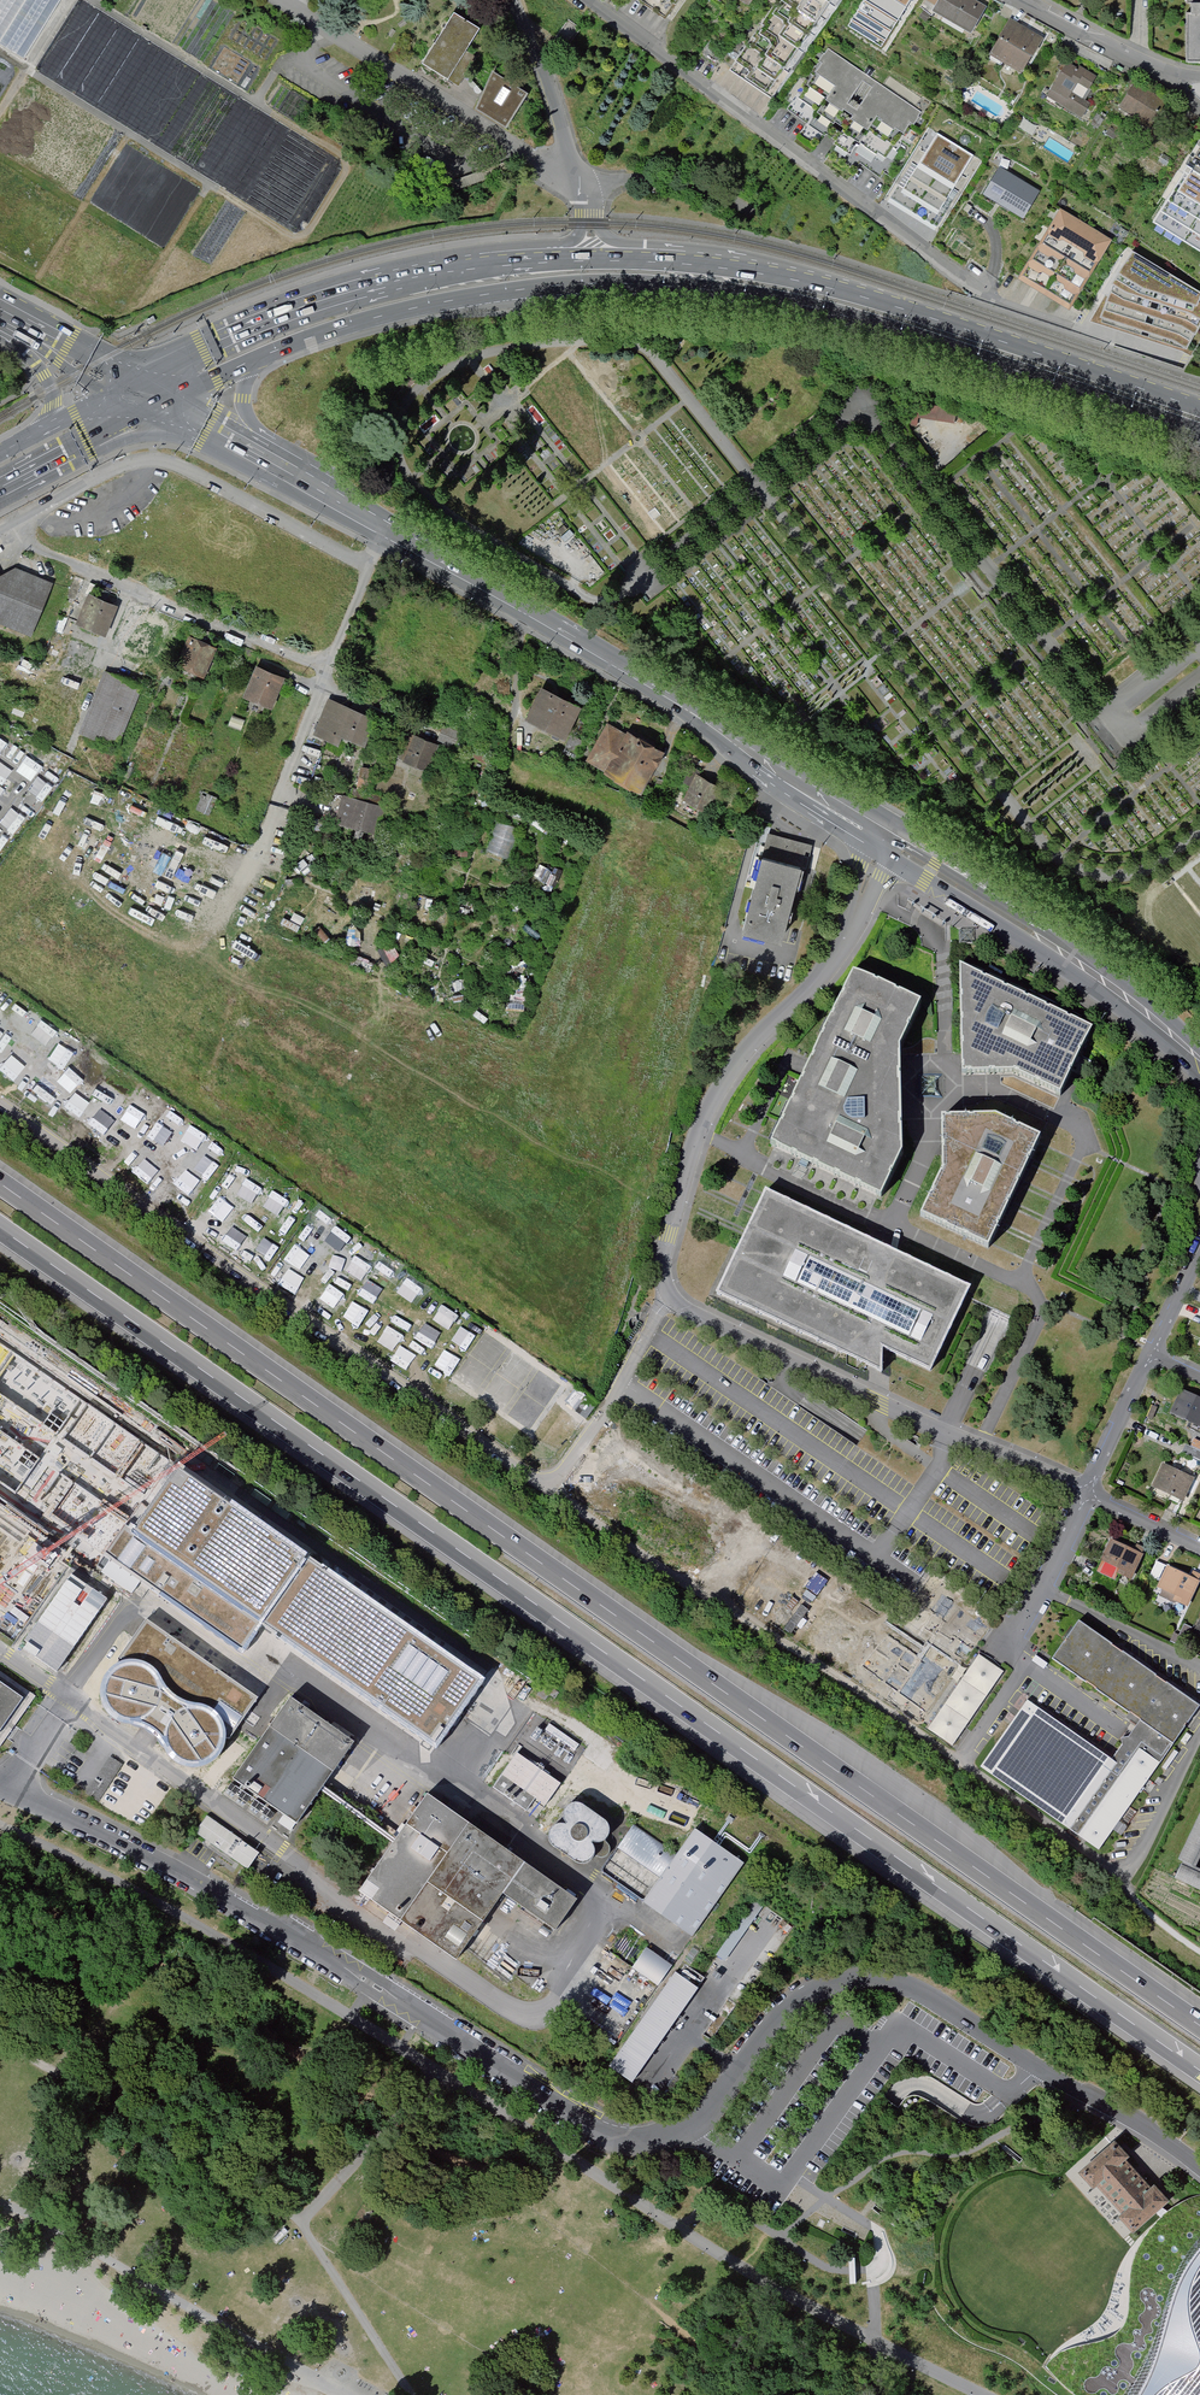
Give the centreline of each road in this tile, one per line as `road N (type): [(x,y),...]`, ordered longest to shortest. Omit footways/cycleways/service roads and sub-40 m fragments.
road 1 (motorway): [(0,1229),(1199,2071)]
road 2 (motorway): [(1199,2025),(0,1183)]
road 3 (unclassified): [(1199,2168),(928,1996),(853,1981),(823,1987),(783,2013),(715,2110),(689,2130),(647,2140),(610,2137),(190,1881),(0,1792)]
road 4 (primary): [(255,361),(440,303),(649,285),(765,297),(898,330),(1199,433)]
road 5 (residential): [(856,910),(825,973),(745,1053),(710,1109),(669,1235),(665,1285),(694,1314),(1087,1490)]
road 6 (residential): [(589,0),(987,296),(1177,359)]
road 7 (primary): [(1199,407),(972,328),(780,274)]
road 8 (primary): [(476,263),(323,301),(134,385)]
road 9 (secondary): [(1083,950),(776,759)]
road 10 (secondary): [(389,528),(681,702)]
road 11 (secondary): [(915,873),(1187,1047)]
road 12 (primary): [(780,274),(653,257),(476,263)]
road 13 (residential): [(1083,950),(1038,933),(901,846),(884,844)]
road 14 (residential): [(780,274),(717,250),(616,242),(587,203)]
road 15 (residential): [(514,0),(587,203)]
road 16 (residential): [(1018,0),(1163,72),(1199,78)]
road 17 (primary): [(0,487),(168,402)]
road 18 (residential): [(1087,1490),(1152,1353)]
road 19 (secondary): [(1187,1047),(1152,1005),(1083,950)]
road 20 (residential): [(884,844),(875,830),(782,772),(776,759)]
road 21 (residential): [(587,203),(572,240),(510,246),(476,263)]
road 22 (residential): [(771,779),(788,803),(854,846),(862,866)]
road 23 (secondary): [(389,528),(280,462)]
road 24 (secondary): [(280,462),(168,402)]
road 25 (residential): [(1087,1490),(1199,1544)]
road 26 (secondary): [(25,329),(134,385)]
road 27 (secondary): [(771,779),(872,845)]

